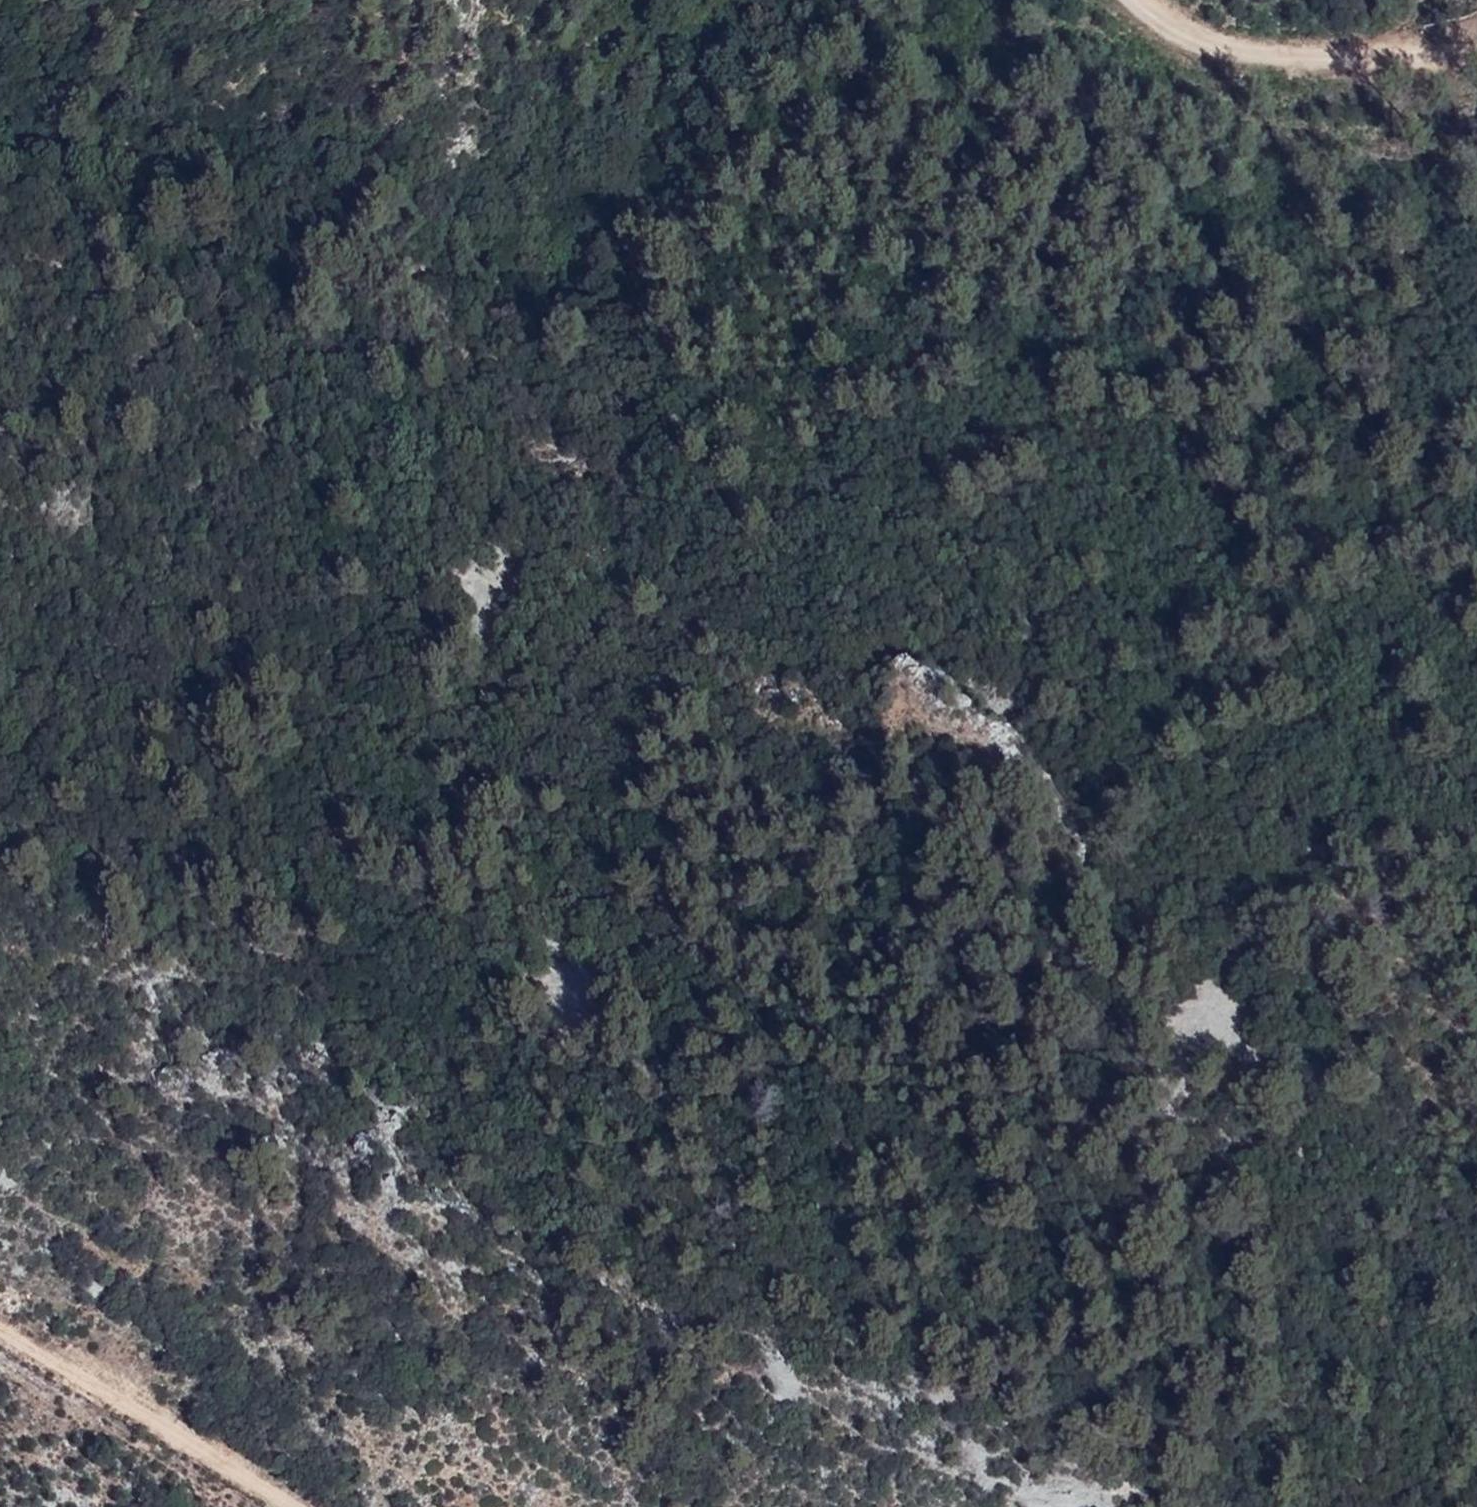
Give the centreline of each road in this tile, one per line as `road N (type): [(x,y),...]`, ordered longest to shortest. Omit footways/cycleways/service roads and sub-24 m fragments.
road 1 (track): [(1476,51),(1235,56),(1146,15),(1135,0)]
road 2 (track): [(302,1506),(0,1325)]

